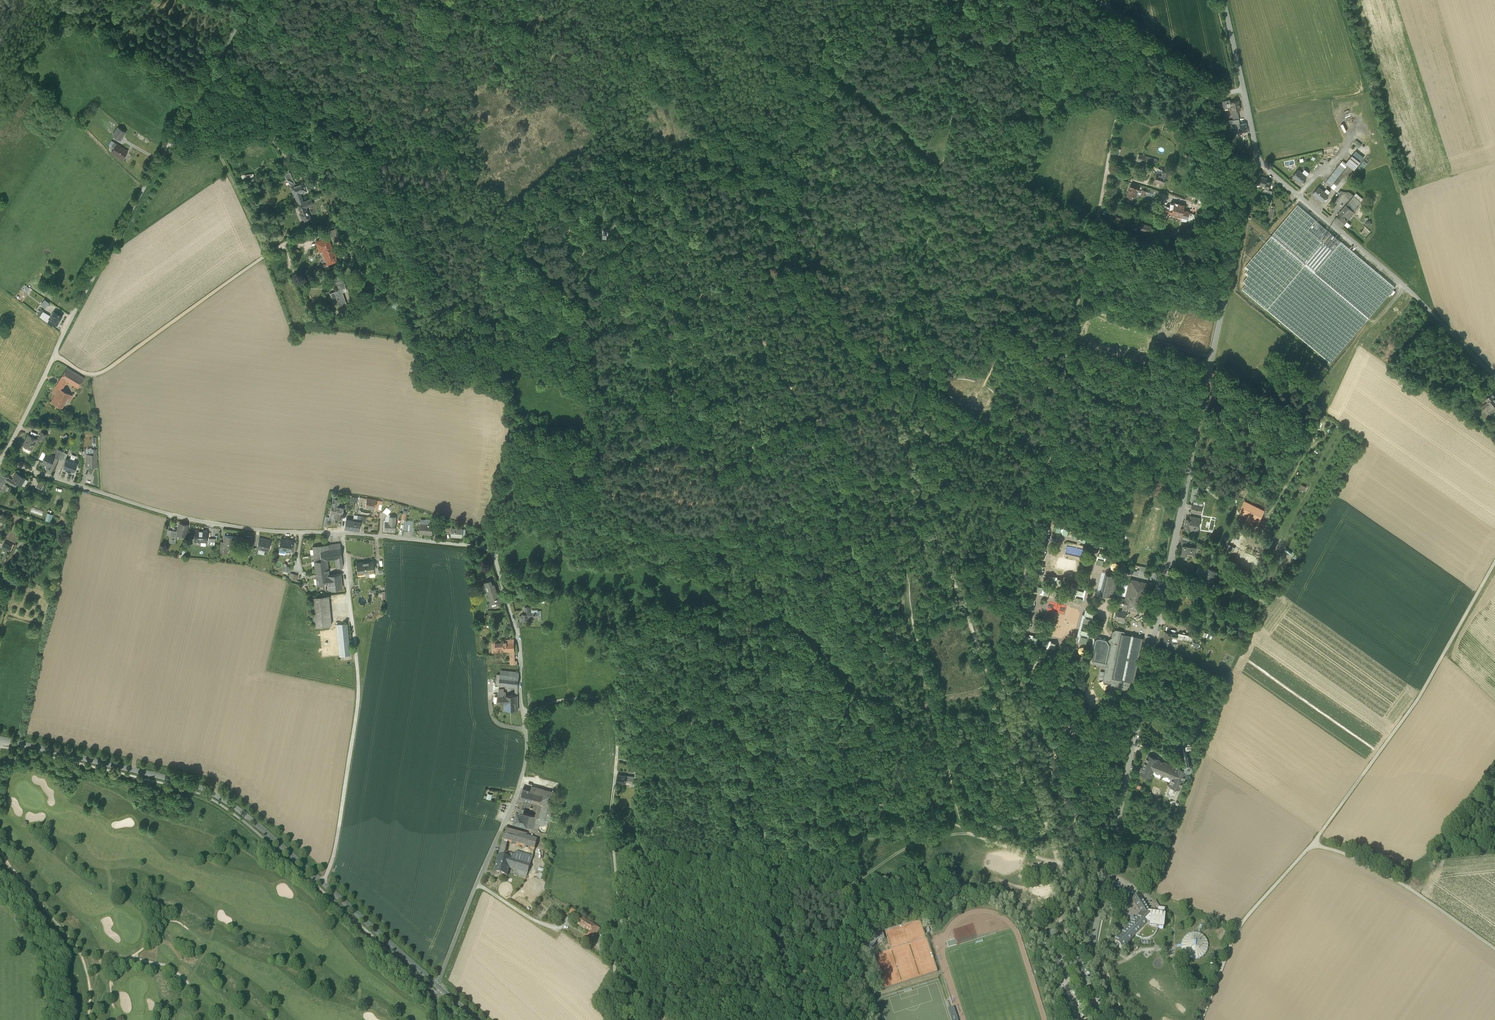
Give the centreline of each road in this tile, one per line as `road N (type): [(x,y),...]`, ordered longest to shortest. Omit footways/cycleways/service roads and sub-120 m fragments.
road 1 (residential): [(1241,230),(1092,945),(1119,1019)]
road 2 (track): [(1137,40),(998,700)]
road 3 (residential): [(0,462),(224,525),(489,551),(518,639),(522,712)]
road 4 (tertiary): [(0,740),(205,790),(436,985)]
road 5 (unclassified): [(522,712),(569,699),(605,698),(616,708),(610,822),(623,940),(614,976),(640,1019)]
road 6 (unclassified): [(54,357),(253,0)]
road 7 (track): [(317,880),(332,864),(360,690),(342,532)]
road 8 (unclassified): [(54,357),(98,375),(283,243),(305,304)]
road 9 (track): [(1312,844),(1417,700),(1494,562)]
road 10 (unclassified): [(1494,379),(1408,288),(1257,154)]
road 11 (track): [(891,408),(998,700)]
road 12 (track): [(608,232),(666,245),(687,261),(700,291),(736,295),(816,427)]
road 13 (residential): [(436,985),(520,783),(522,712)]
road 14 (track): [(891,408),(747,170)]
road 15 (track): [(943,165),(891,408)]
road 16 (track): [(1312,844),(1380,872),(1494,949)]
road 17 (track): [(1201,1019),(1236,931),(1312,844)]
road 18 (track): [(747,170),(644,0)]
road 19 (track): [(998,700),(1060,863)]
road 20 (track): [(937,194),(1087,270)]
road 21 (track): [(970,28),(943,165)]
road 22 (track): [(840,884),(866,1019)]
road 23 (track): [(267,255),(214,144)]
road 24 (track): [(1137,40),(1215,91),(1243,90)]

